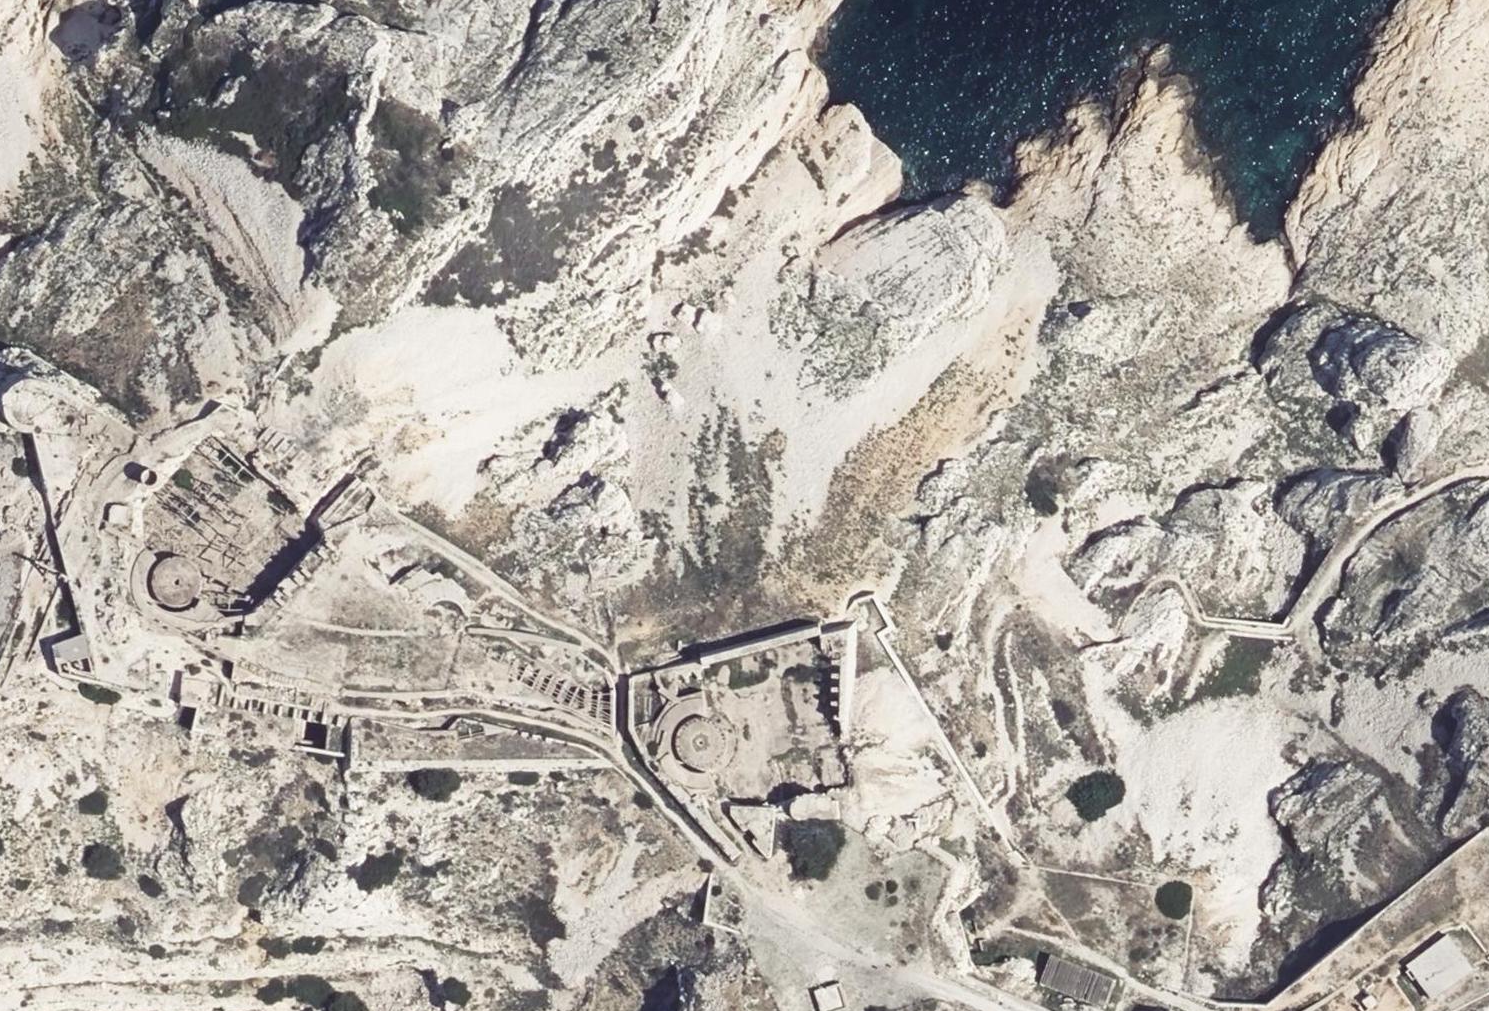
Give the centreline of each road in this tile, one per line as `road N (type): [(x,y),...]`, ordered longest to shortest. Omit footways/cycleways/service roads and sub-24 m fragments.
road 1 (track): [(1488,468),(1388,511),(1357,537),(1289,631),(1214,625),(1196,612),(1181,584),(1160,578),(1136,599),(1114,645),(1100,645),(1040,599),(1010,608),(988,627),(985,652),(1007,786),(998,815),(1033,891),(1014,910),(1013,927),(1103,961),(1194,1010)]

